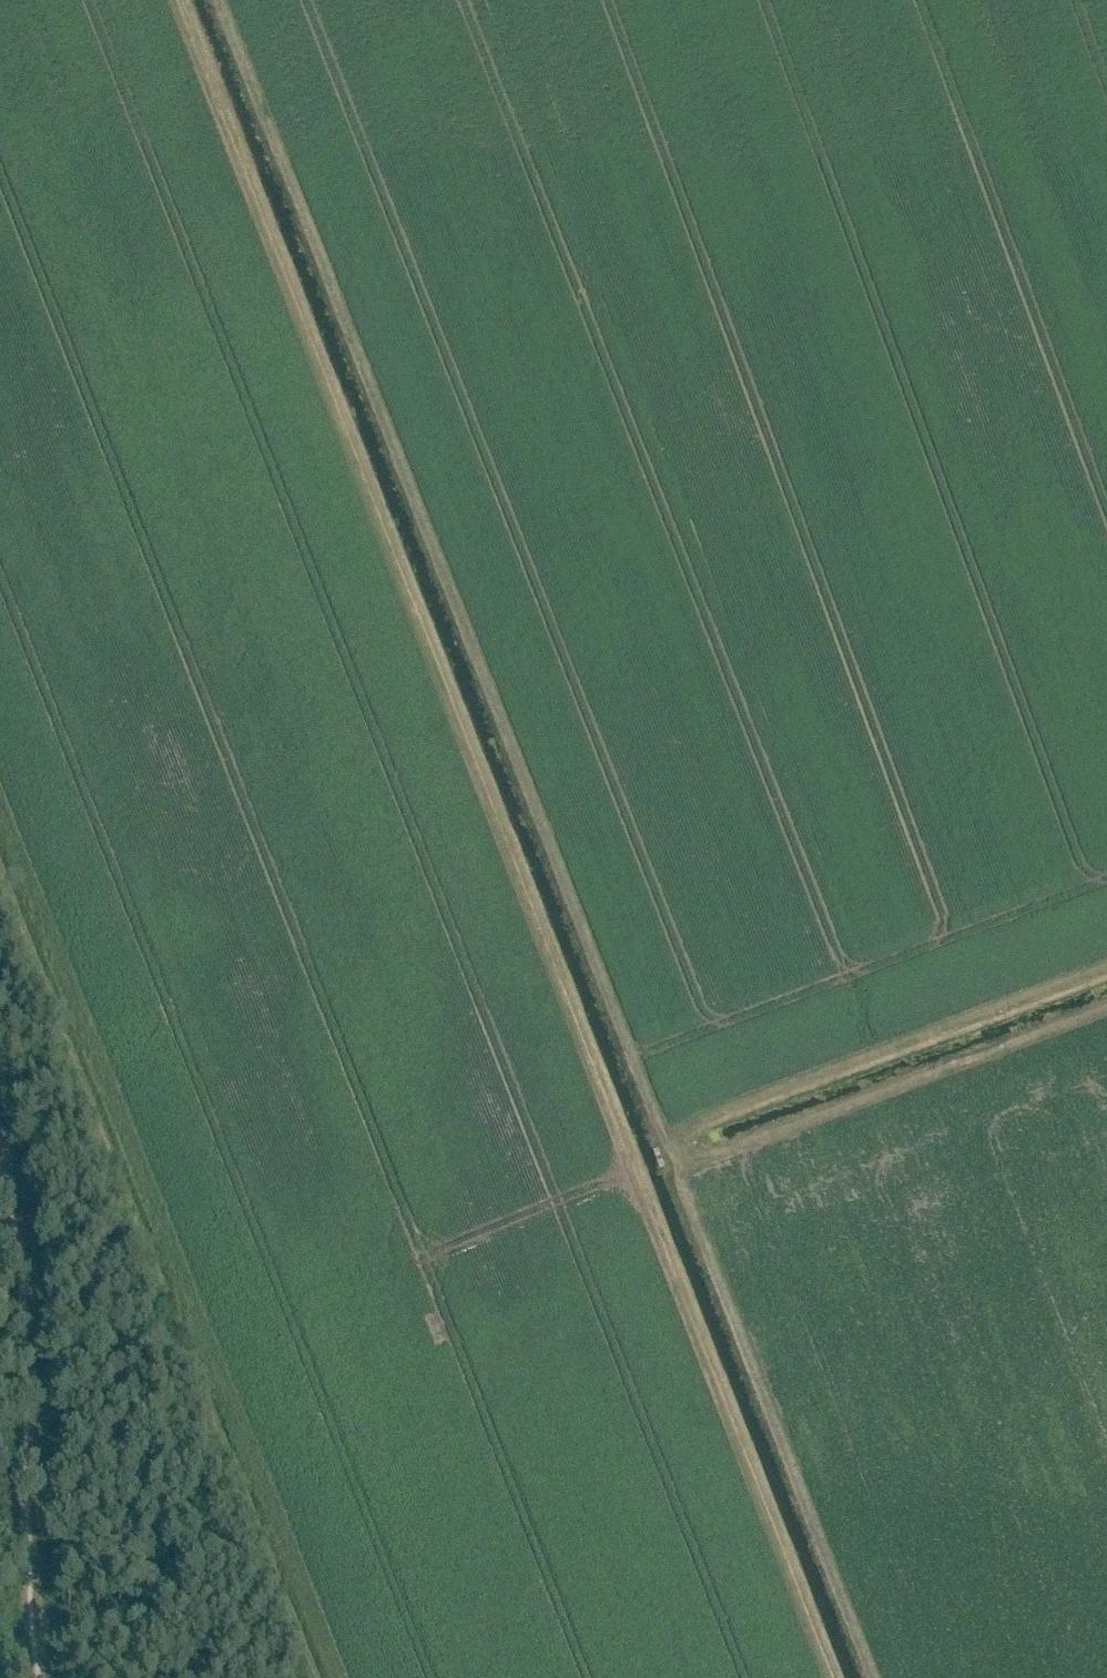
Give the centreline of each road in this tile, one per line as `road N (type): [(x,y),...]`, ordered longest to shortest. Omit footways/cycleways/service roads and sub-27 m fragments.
road 1 (track): [(170,0),(831,1677)]

